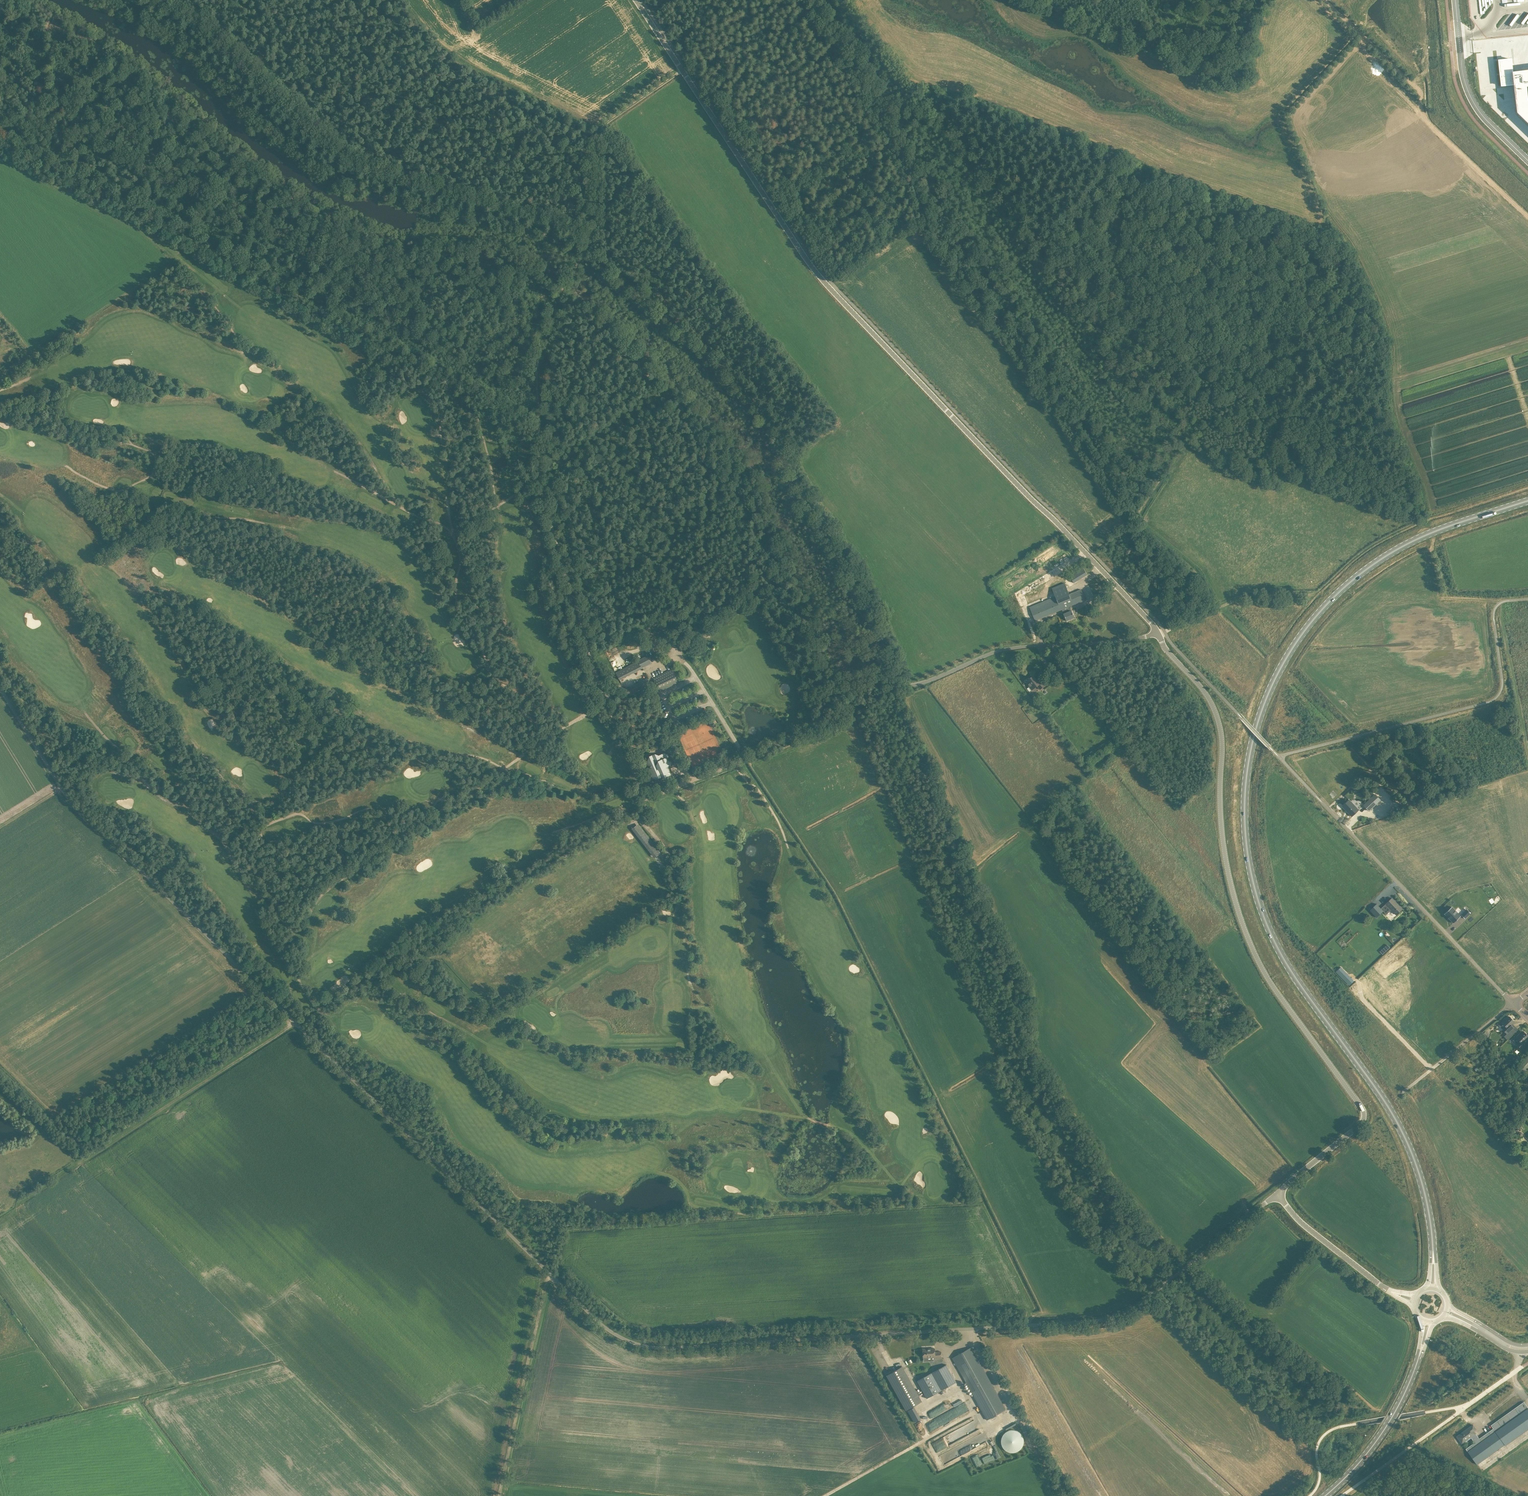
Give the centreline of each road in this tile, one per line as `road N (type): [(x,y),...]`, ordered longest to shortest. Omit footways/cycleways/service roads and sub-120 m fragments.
road 1 (primary): [(1434,1259),(1426,1197),(1397,1121),(1268,926),(1248,858),(1246,779),(1277,674),(1336,595),(1405,544),(1527,500)]
road 2 (unclassified): [(1158,633),(820,276),(636,0)]
road 3 (unclassified): [(551,1275),(73,802),(0,688)]
road 4 (unclassified): [(551,1275),(614,1333),(657,1348),(1102,1320),(1147,1298),(1278,1192)]
road 5 (unclassified): [(1158,633),(1219,723),(1224,850),(1252,949),(1364,1112),(1358,1126),(1278,1192)]
road 6 (track): [(538,428),(207,240),(0,134)]
road 7 (track): [(166,0),(202,21),(362,163),(593,228)]
road 8 (unclassified): [(746,758),(879,694),(993,652),(1158,633)]
road 9 (track): [(647,798),(593,667),(553,535),(541,494),(538,428)]
road 10 (track): [(621,816),(295,1022)]
road 11 (track): [(314,895),(605,699)]
road 12 (residential): [(1514,1003),(1322,802)]
road 13 (track): [(83,1161),(295,1022)]
road 14 (track): [(499,1495),(551,1275)]
road 15 (track): [(187,253),(0,377)]
road 16 (track): [(538,428),(538,358),(593,228)]
road 17 (tertiary): [(1455,0),(1468,93),(1527,160)]
road 18 (primary): [(1325,1495),(1382,1433),(1420,1351)]
road 19 (track): [(827,1495),(977,1411)]
road 20 (track): [(1313,594),(1242,597),(1164,632)]
road 21 (unclassified): [(1390,1291),(1309,1229),(1278,1192)]
road 22 (track): [(425,553),(540,476)]
road 23 (residential): [(1411,1085),(1514,1003)]

